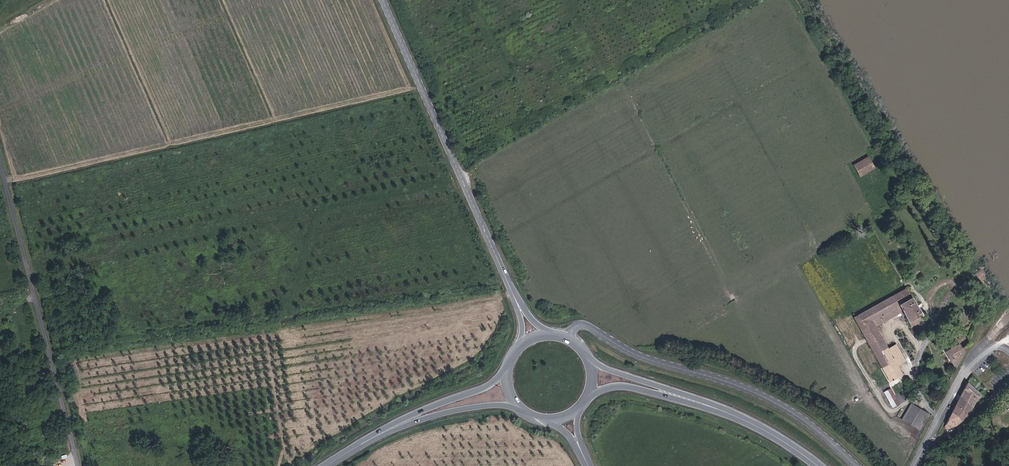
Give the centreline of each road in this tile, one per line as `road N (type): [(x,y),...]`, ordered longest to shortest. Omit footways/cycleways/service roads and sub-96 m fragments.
road 1 (unclassified): [(567,337),(584,325),(639,357),(751,391),(785,407),(856,465)]
road 2 (unclassified): [(77,465),(0,160)]
road 3 (tertiary): [(384,0),(504,273)]
road 4 (secondary): [(773,433),(718,404),(592,363)]
road 5 (secondary): [(590,395),(639,392),(773,433)]
road 6 (secondary): [(511,358),(486,387),(387,427),(351,452)]
road 7 (secondary): [(351,452),(454,412),(519,408)]

